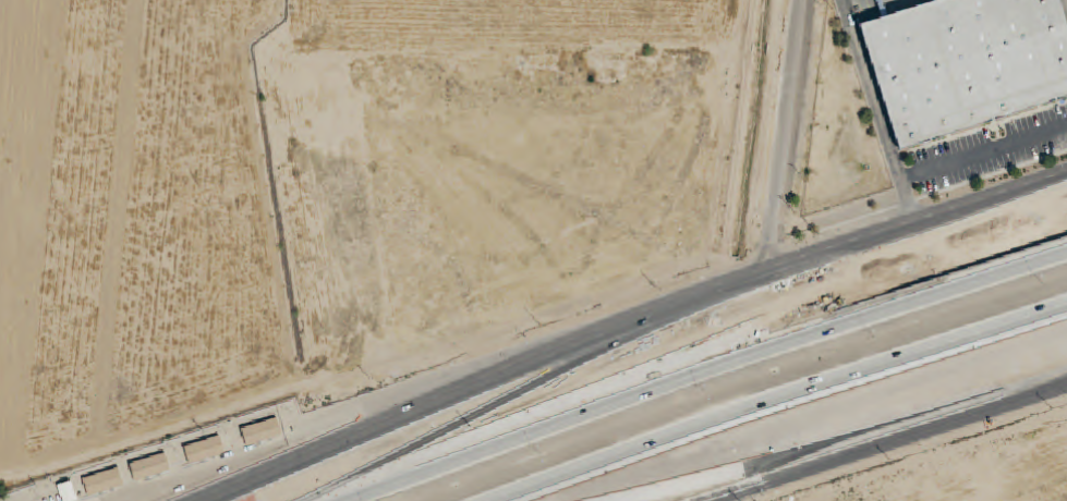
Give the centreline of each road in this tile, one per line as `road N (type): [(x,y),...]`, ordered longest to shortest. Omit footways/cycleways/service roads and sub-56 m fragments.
road 1 (motorway): [(1066,255),(348,500)]
road 2 (motorway): [(515,500),(1066,309)]
road 3 (motorway): [(1066,226),(579,346)]
road 4 (motorway): [(643,500),(1066,329)]
road 5 (primary): [(579,346),(209,500)]
road 6 (secondary): [(698,500),(1066,379)]
road 7 (secondary): [(1066,177),(773,272)]
road 8 (tertiary): [(800,0),(769,245),(773,272)]
road 9 (secondary): [(773,272),(579,346)]

